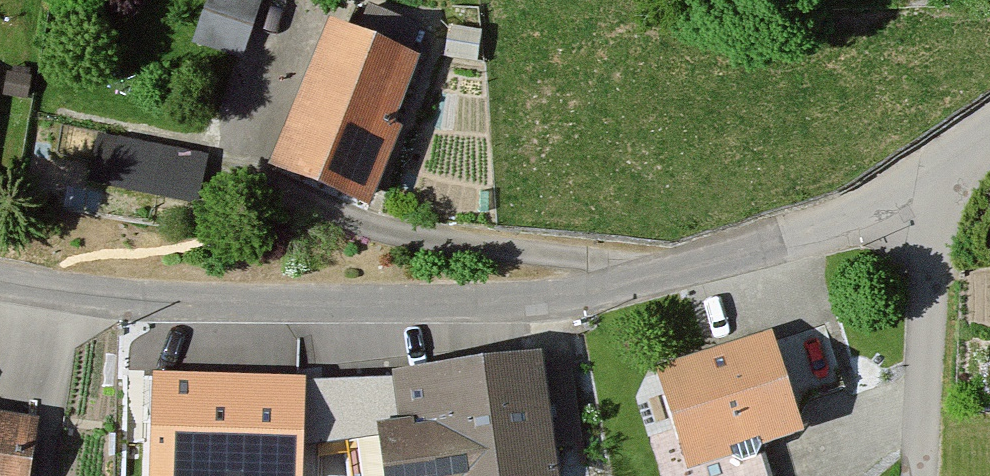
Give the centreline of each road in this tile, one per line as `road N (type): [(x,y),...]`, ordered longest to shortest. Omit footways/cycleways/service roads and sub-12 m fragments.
road 1 (residential): [(933,169),(758,238),(527,291),(243,309),(0,271)]
road 2 (residential): [(917,475),(934,307),(933,169)]

